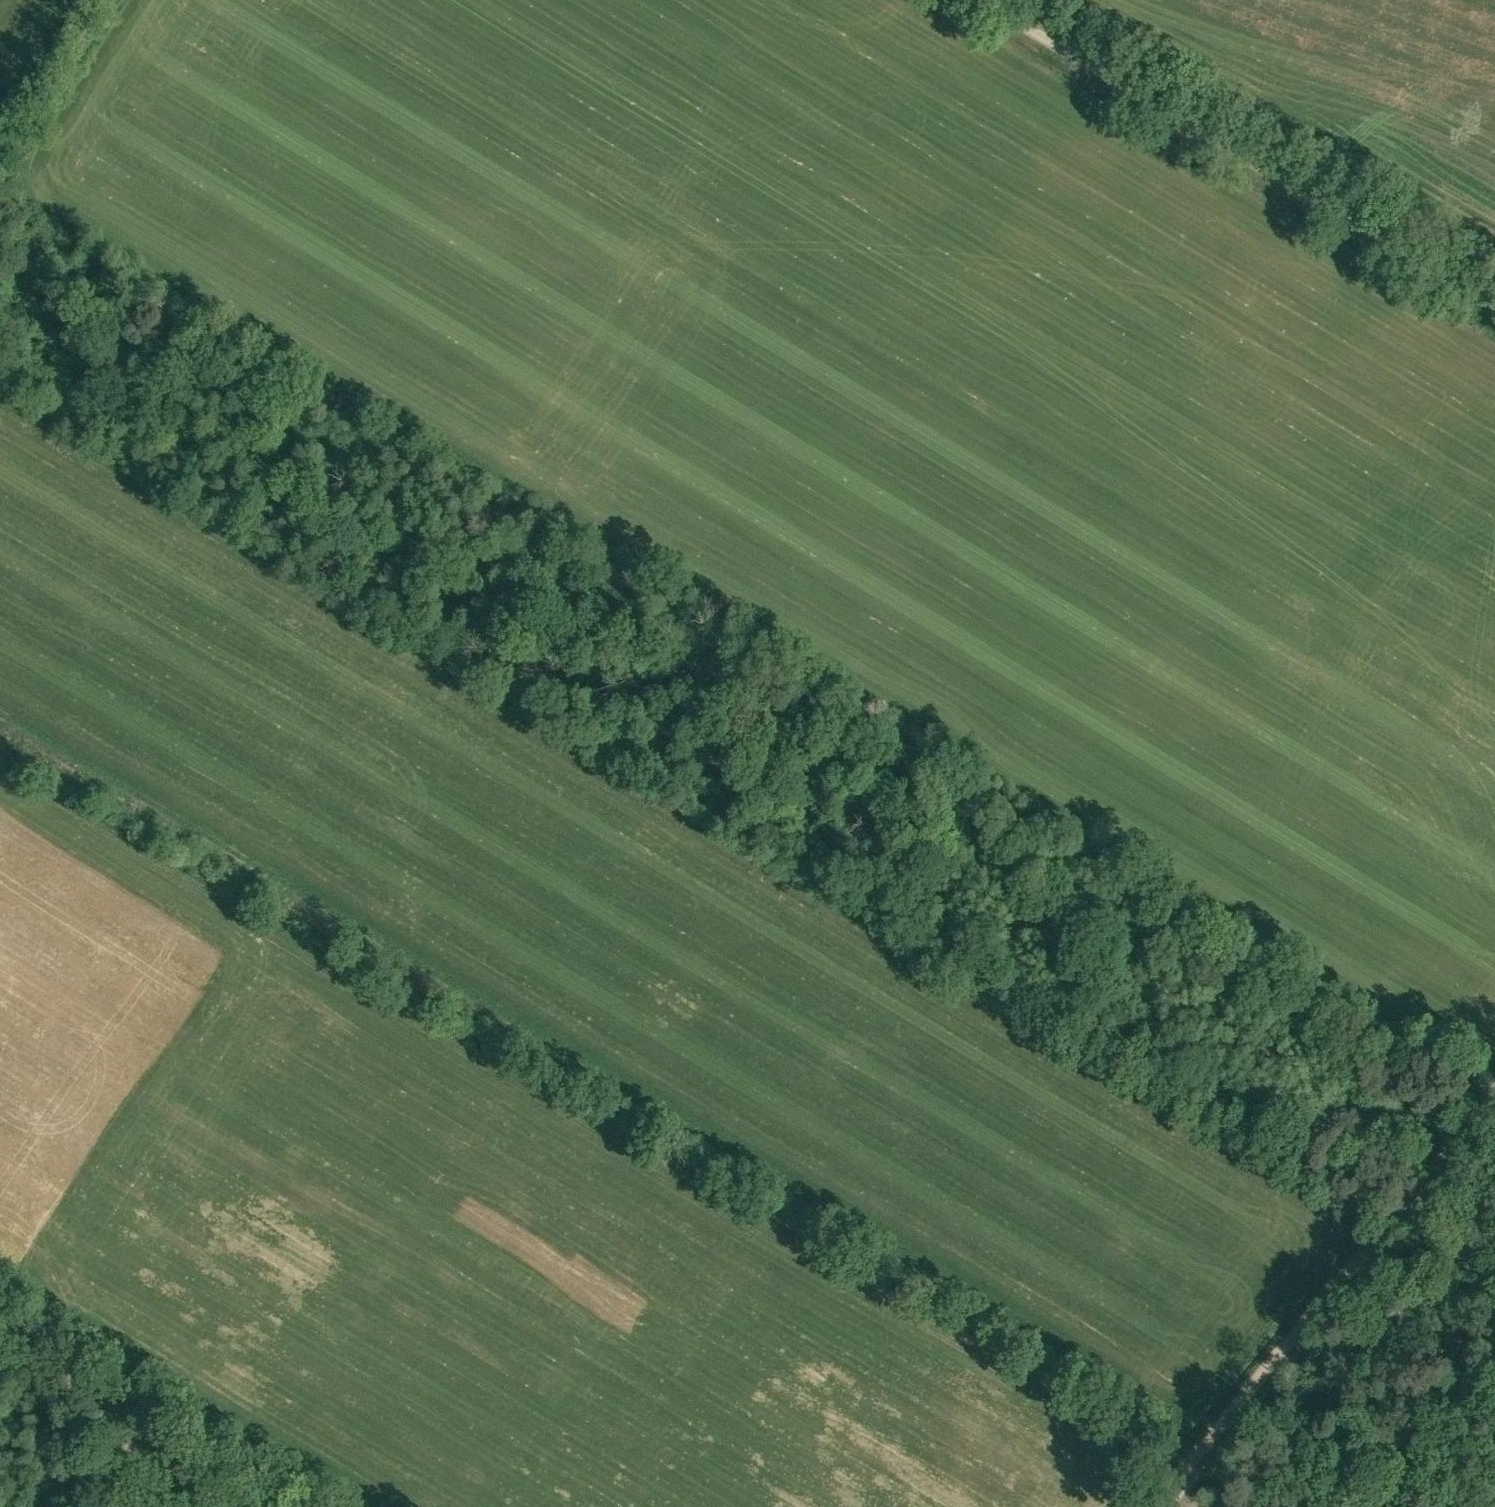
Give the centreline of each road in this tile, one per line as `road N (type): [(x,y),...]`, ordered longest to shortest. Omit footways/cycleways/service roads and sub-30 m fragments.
road 1 (track): [(1494,309),(979,0)]
road 2 (track): [(1148,1506),(1494,1086)]

